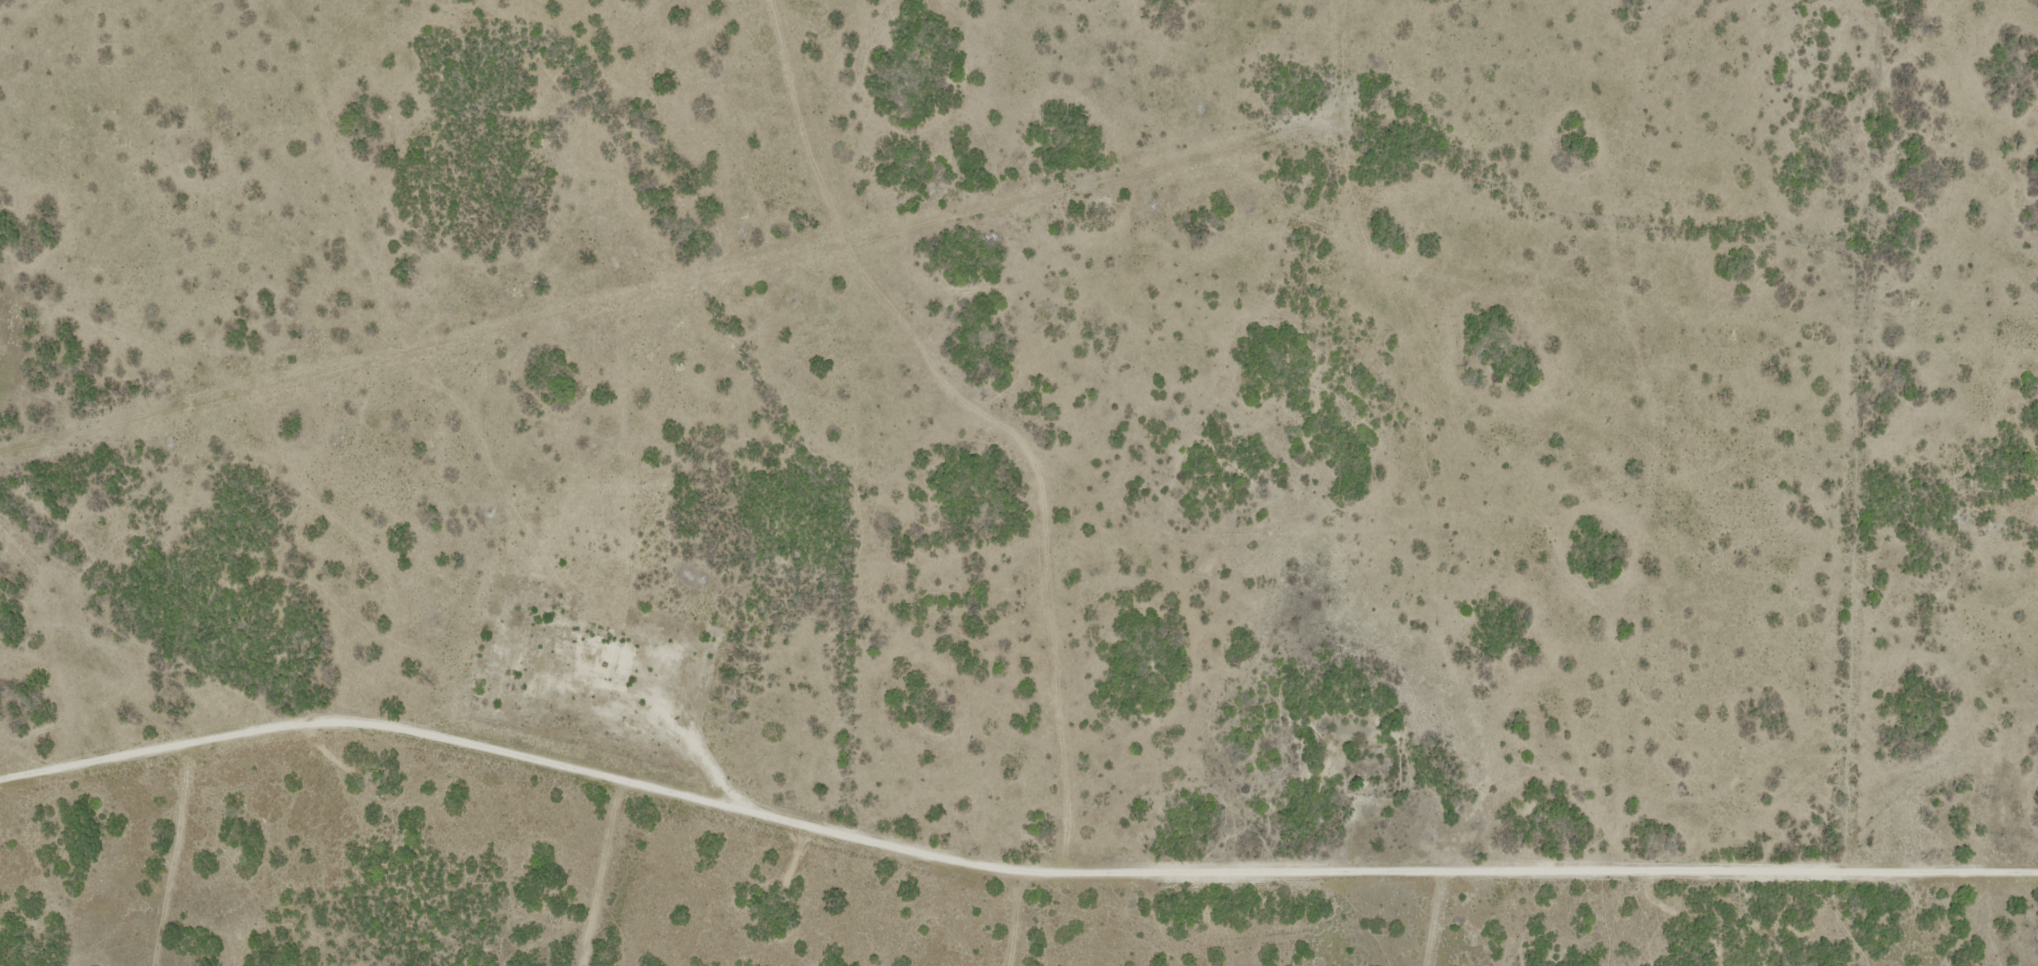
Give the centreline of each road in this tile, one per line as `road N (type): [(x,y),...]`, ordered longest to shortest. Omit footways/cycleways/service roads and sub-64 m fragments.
road 1 (residential): [(2037,894),(1099,897),(985,883),(489,744),(403,744),(0,806)]
road 2 (residential): [(649,789),(604,965)]

